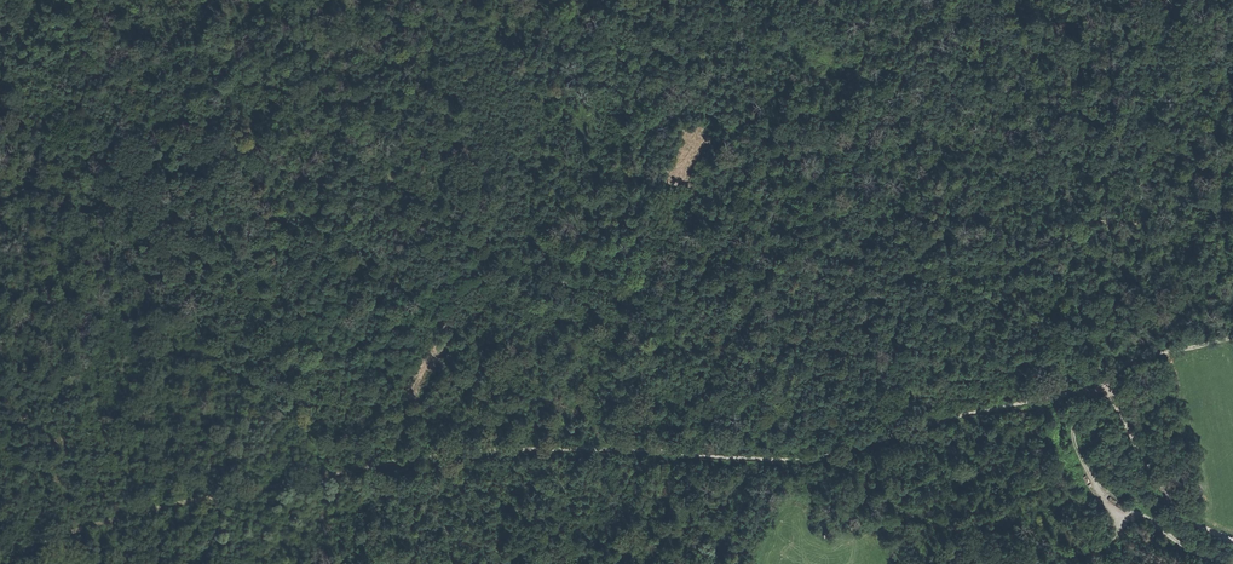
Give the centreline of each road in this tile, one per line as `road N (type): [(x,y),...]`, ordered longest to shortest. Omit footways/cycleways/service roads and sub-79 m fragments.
road 1 (track): [(158,508),(474,450),(825,456),(943,418),(1098,388),(1115,399),(1171,505),(1232,541)]
road 2 (track): [(1225,563),(1124,510),(1093,482),(1074,430),(1098,388)]
road 3 (track): [(12,563),(33,548),(158,508)]
road 4 (track): [(1232,337),(1133,366),(1098,388)]

